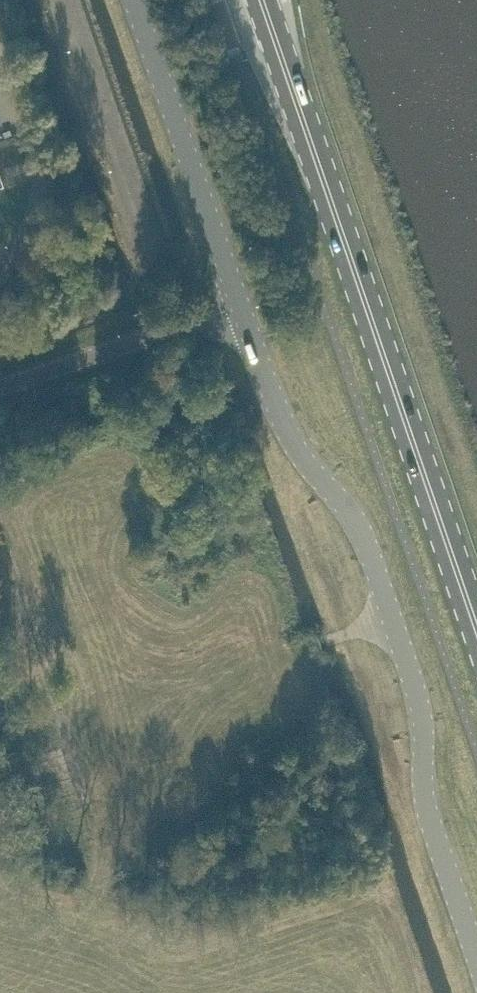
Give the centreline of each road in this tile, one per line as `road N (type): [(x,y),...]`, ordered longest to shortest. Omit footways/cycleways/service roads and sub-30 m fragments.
road 1 (unclassified): [(476,954),(429,813),(421,702),(382,575),(360,524),(291,432),(240,304)]
road 2 (primary): [(476,622),(264,0)]
road 3 (unclassified): [(240,304),(136,0)]
road 4 (unclassified): [(0,386),(240,304)]

